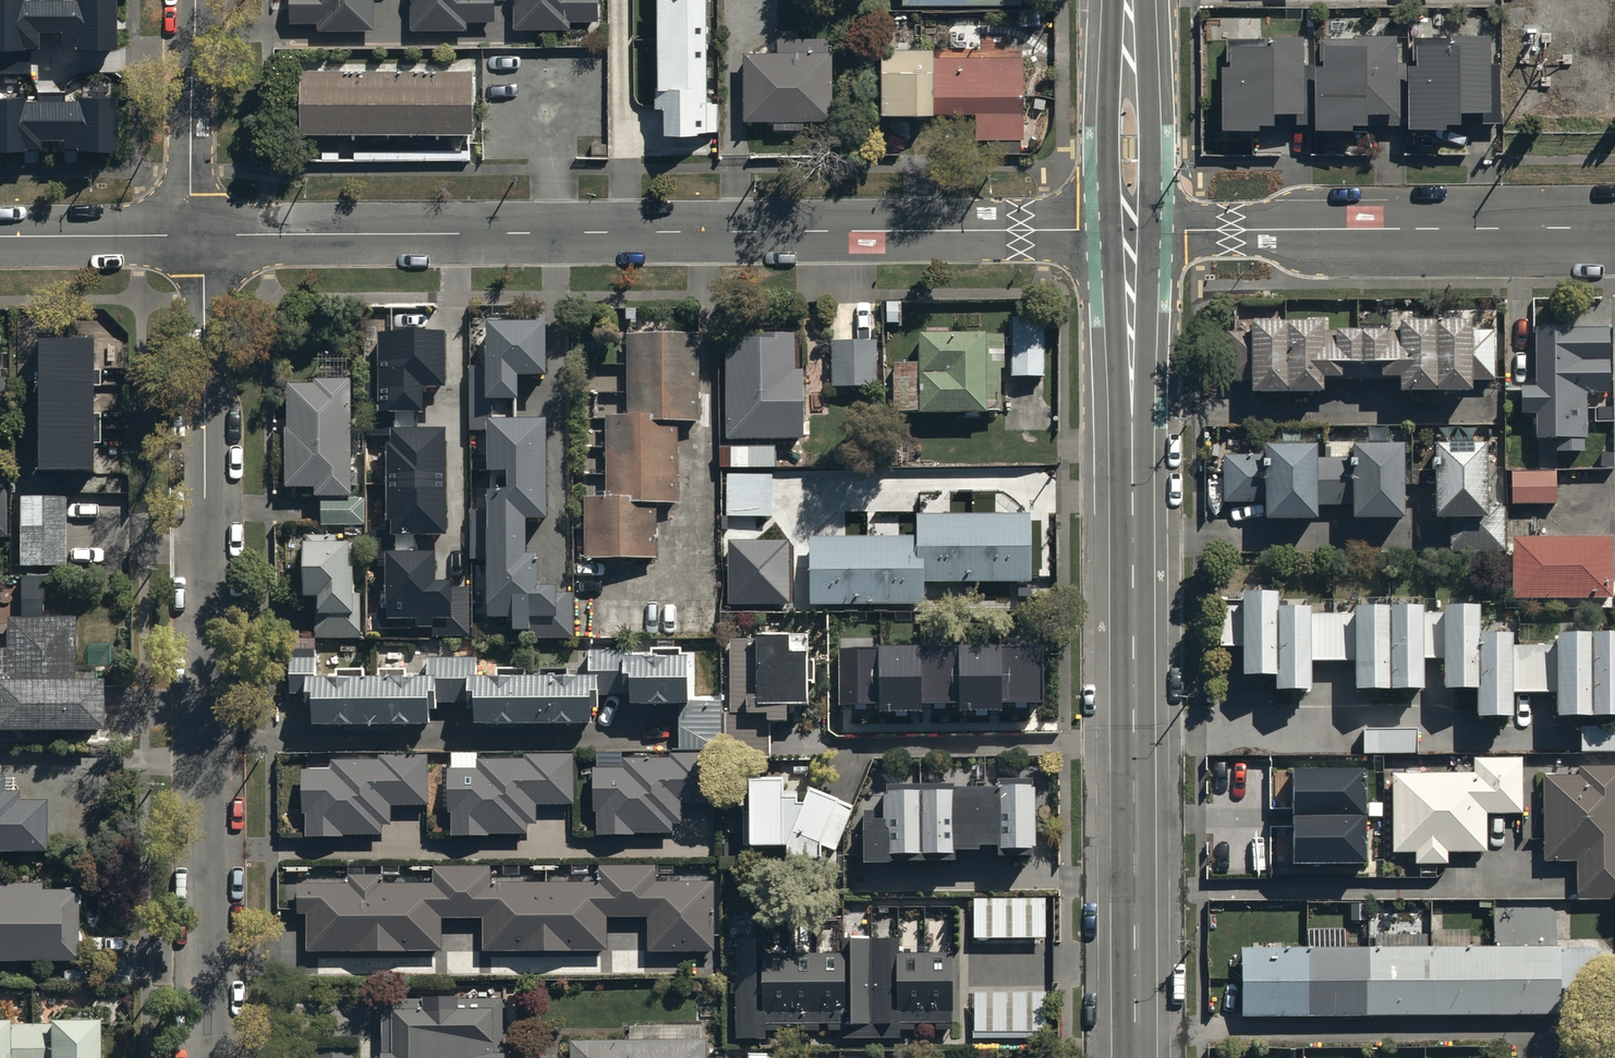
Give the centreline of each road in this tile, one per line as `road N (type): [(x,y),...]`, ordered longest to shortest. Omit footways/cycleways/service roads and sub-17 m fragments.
road 1 (unclassified): [(199,235),(1131,231)]
road 2 (tertiary): [(1131,231),(1138,1057)]
road 3 (unclassified): [(214,1057),(199,235)]
road 4 (unclassified): [(1131,231),(1614,227)]
road 5 (unclassified): [(199,235),(190,0)]
road 6 (tertiary): [(1129,0),(1131,231)]
road 7 (unclassified): [(0,237),(199,235)]

